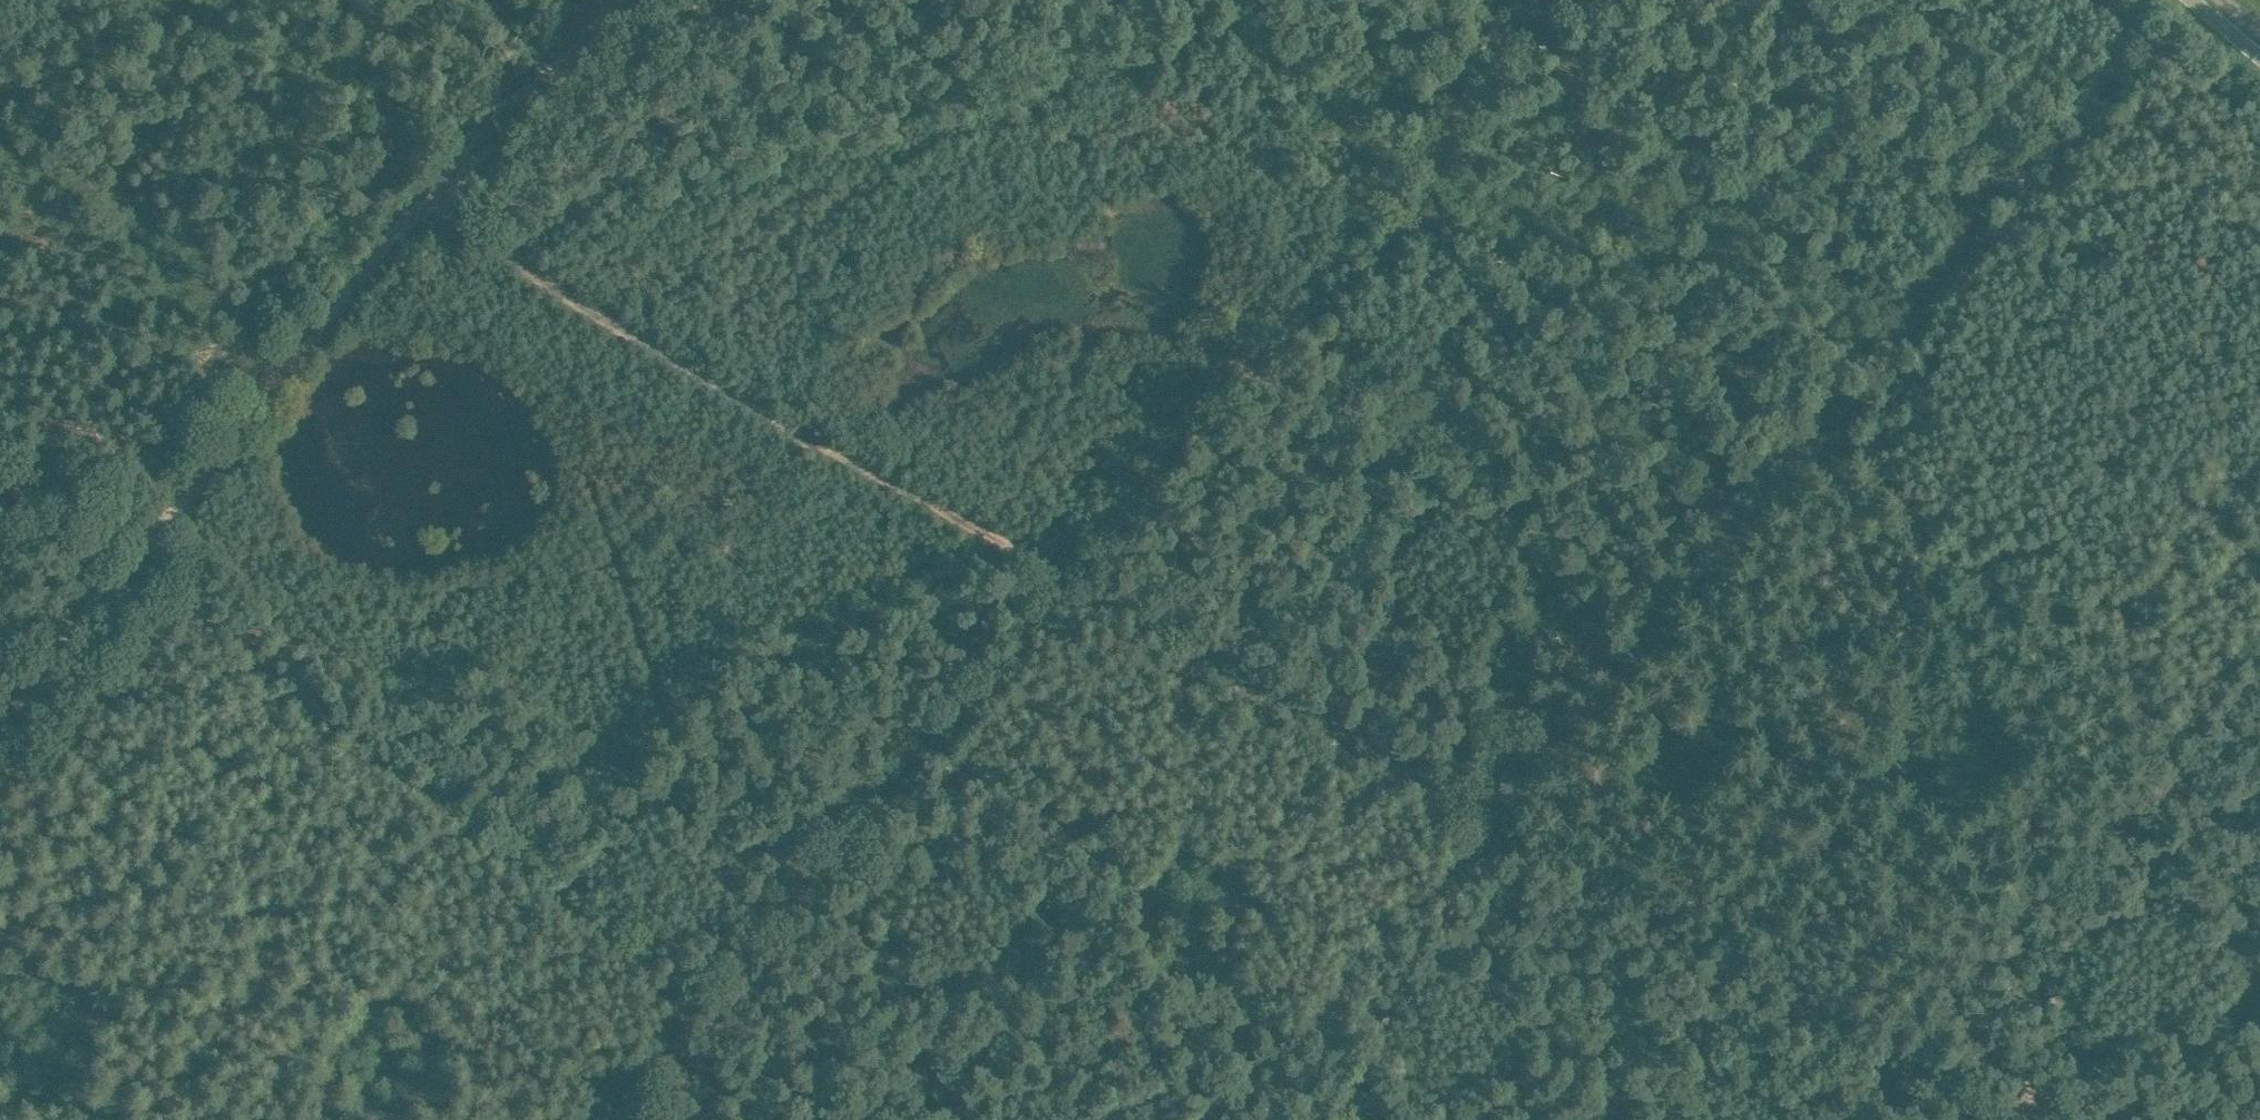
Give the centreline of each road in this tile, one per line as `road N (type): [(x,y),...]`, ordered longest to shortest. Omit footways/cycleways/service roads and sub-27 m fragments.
road 1 (track): [(422,209),(138,543)]
road 2 (track): [(596,0),(422,209)]
road 3 (track): [(0,718),(138,543)]

